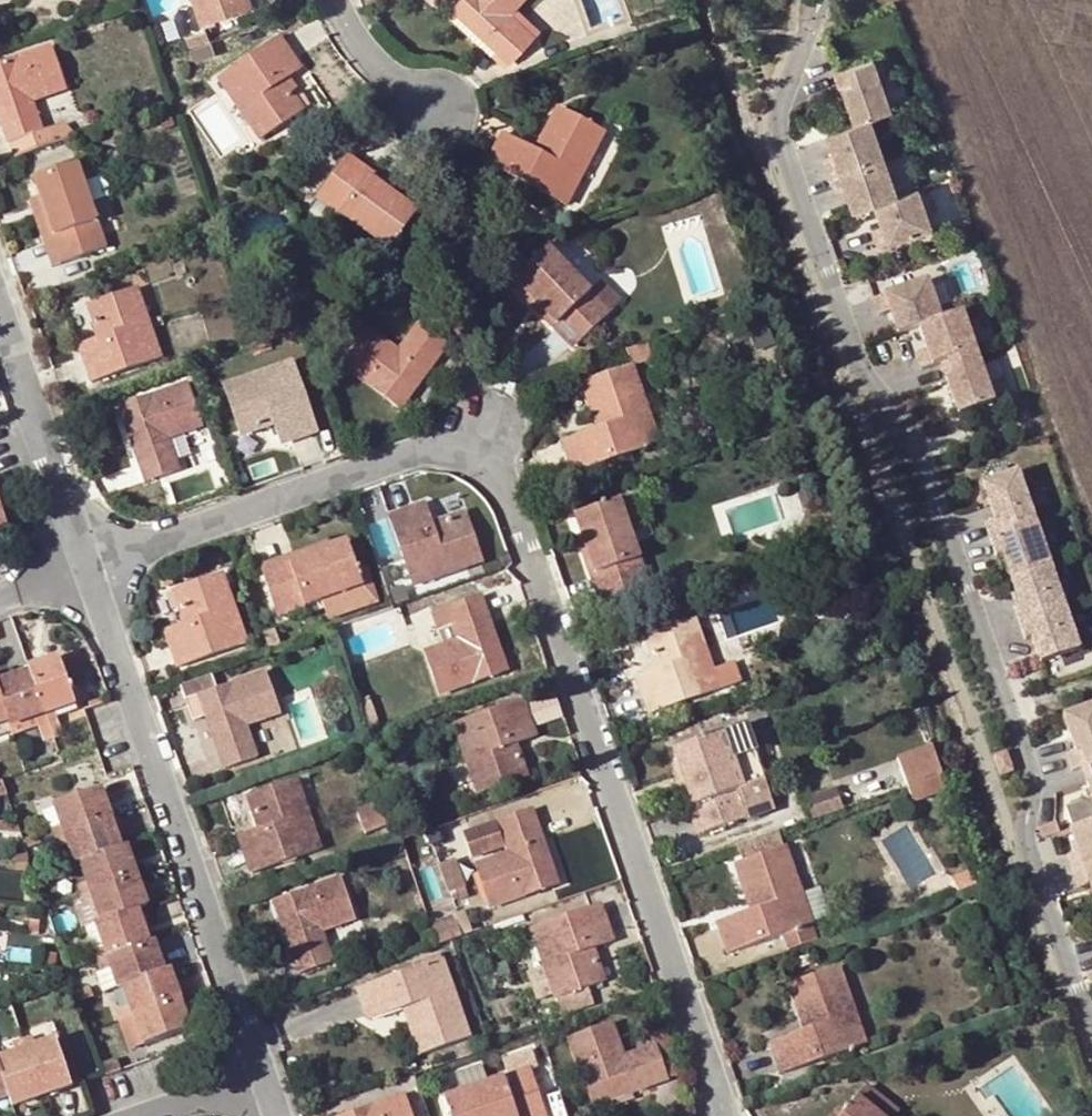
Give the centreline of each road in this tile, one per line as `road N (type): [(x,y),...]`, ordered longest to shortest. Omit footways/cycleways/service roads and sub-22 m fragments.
road 1 (residential): [(86,568),(426,448),(475,449),(525,545),(715,1087),(716,1115)]
road 2 (residential): [(822,0),(781,97),(788,154),(866,374),(917,439),(1031,764),(1023,835),(1091,1030)]
road 3 (residential): [(247,1083),(86,568)]
road 4 (residential): [(86,568),(0,314)]
road 5 (residential): [(337,0),(392,86),(435,102)]

